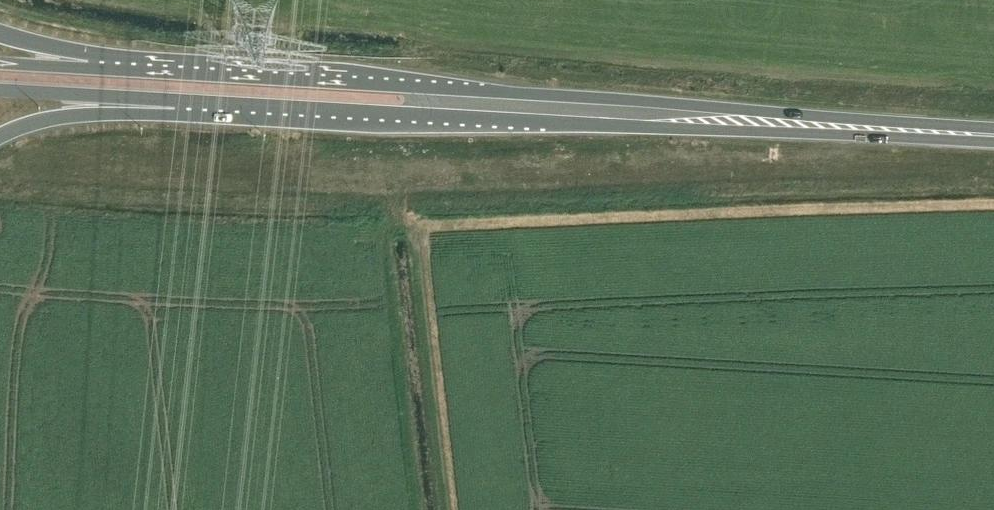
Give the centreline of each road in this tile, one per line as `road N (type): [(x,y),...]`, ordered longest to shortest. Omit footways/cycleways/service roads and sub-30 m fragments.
road 1 (primary): [(971,133),(864,119),(166,72)]
road 2 (primary): [(216,103),(761,132),(971,133)]
road 3 (trunk): [(0,134),(46,118),(179,114),(216,103)]
road 4 (primary): [(0,89),(216,103)]
road 5 (trunk): [(166,72),(0,34)]
road 6 (primary): [(166,72),(0,64)]

